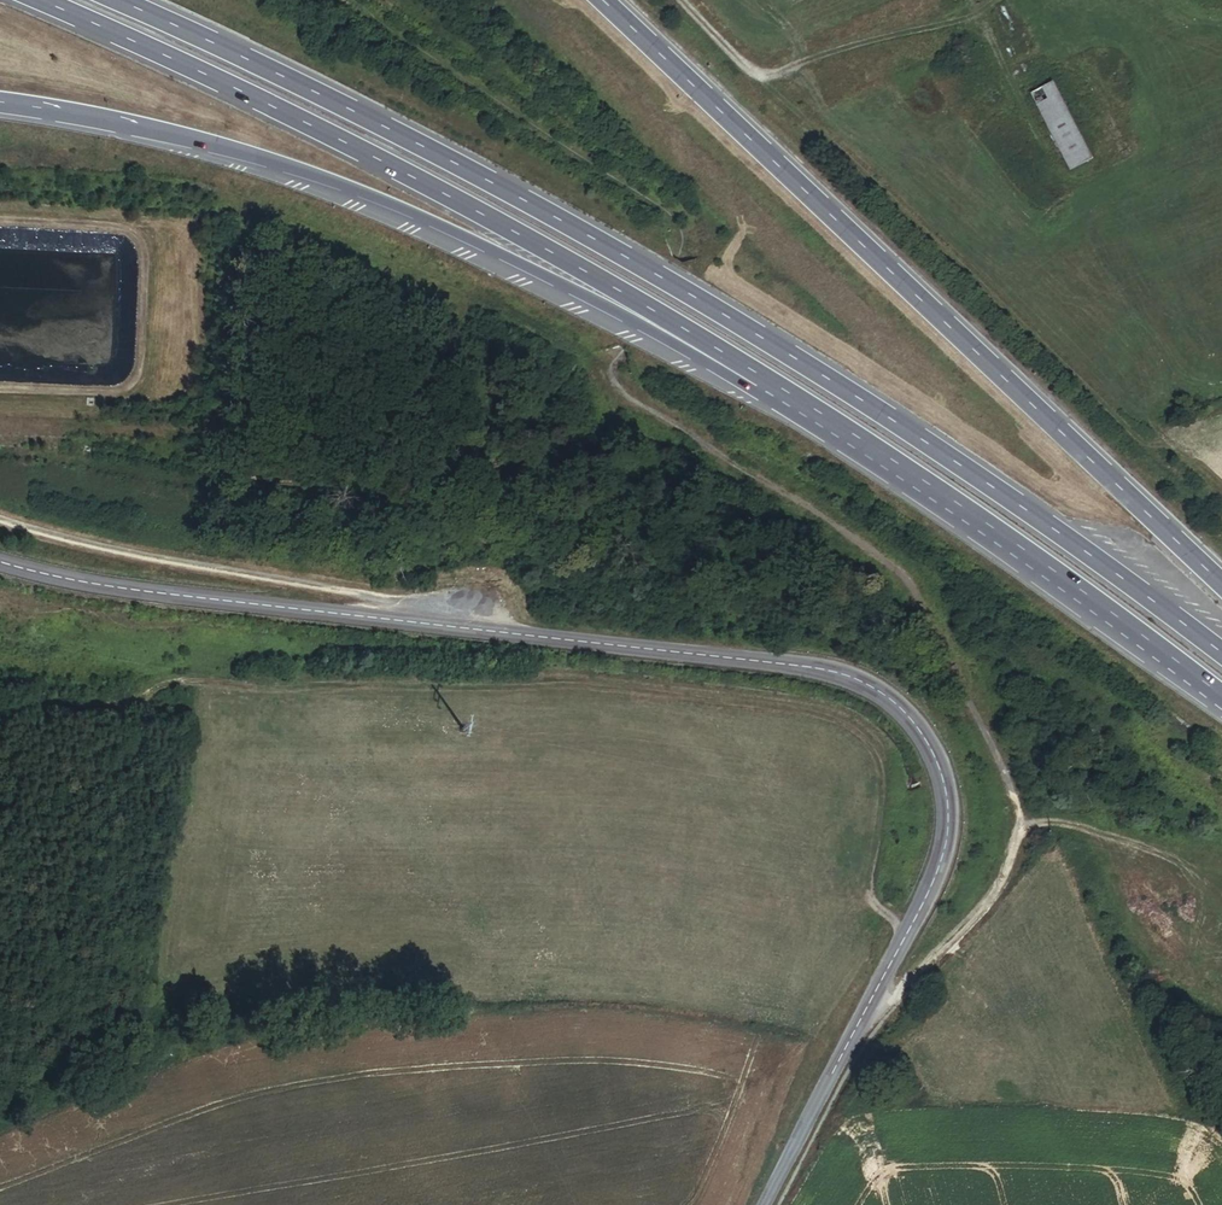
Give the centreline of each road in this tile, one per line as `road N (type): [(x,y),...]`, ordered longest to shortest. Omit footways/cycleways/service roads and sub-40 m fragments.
road 1 (tertiary): [(762,1204),(913,927),(945,843),(948,812),(935,753),(892,701),(864,683),(800,665),(252,605),(0,562)]
road 2 (motorway): [(1221,653),(927,444),(709,306),(317,95),(113,0)]
road 3 (track): [(0,711),(61,717),(119,708),(169,680),(356,673),(535,675),(832,715),(856,727),(889,766),(894,789),(873,904),(913,927)]
road 4 (motorway): [(1221,585),(603,0)]
road 5 (motorway): [(33,0),(363,153),(783,388)]
road 6 (motorway): [(0,101),(255,157),(783,388)]
road 7 (motorway): [(783,388),(999,531),(1221,694)]
road 8 (track): [(673,0),(760,79),(868,41),(976,22),(1035,132)]
road 9 (track): [(1021,820),(997,891),(850,1044)]

